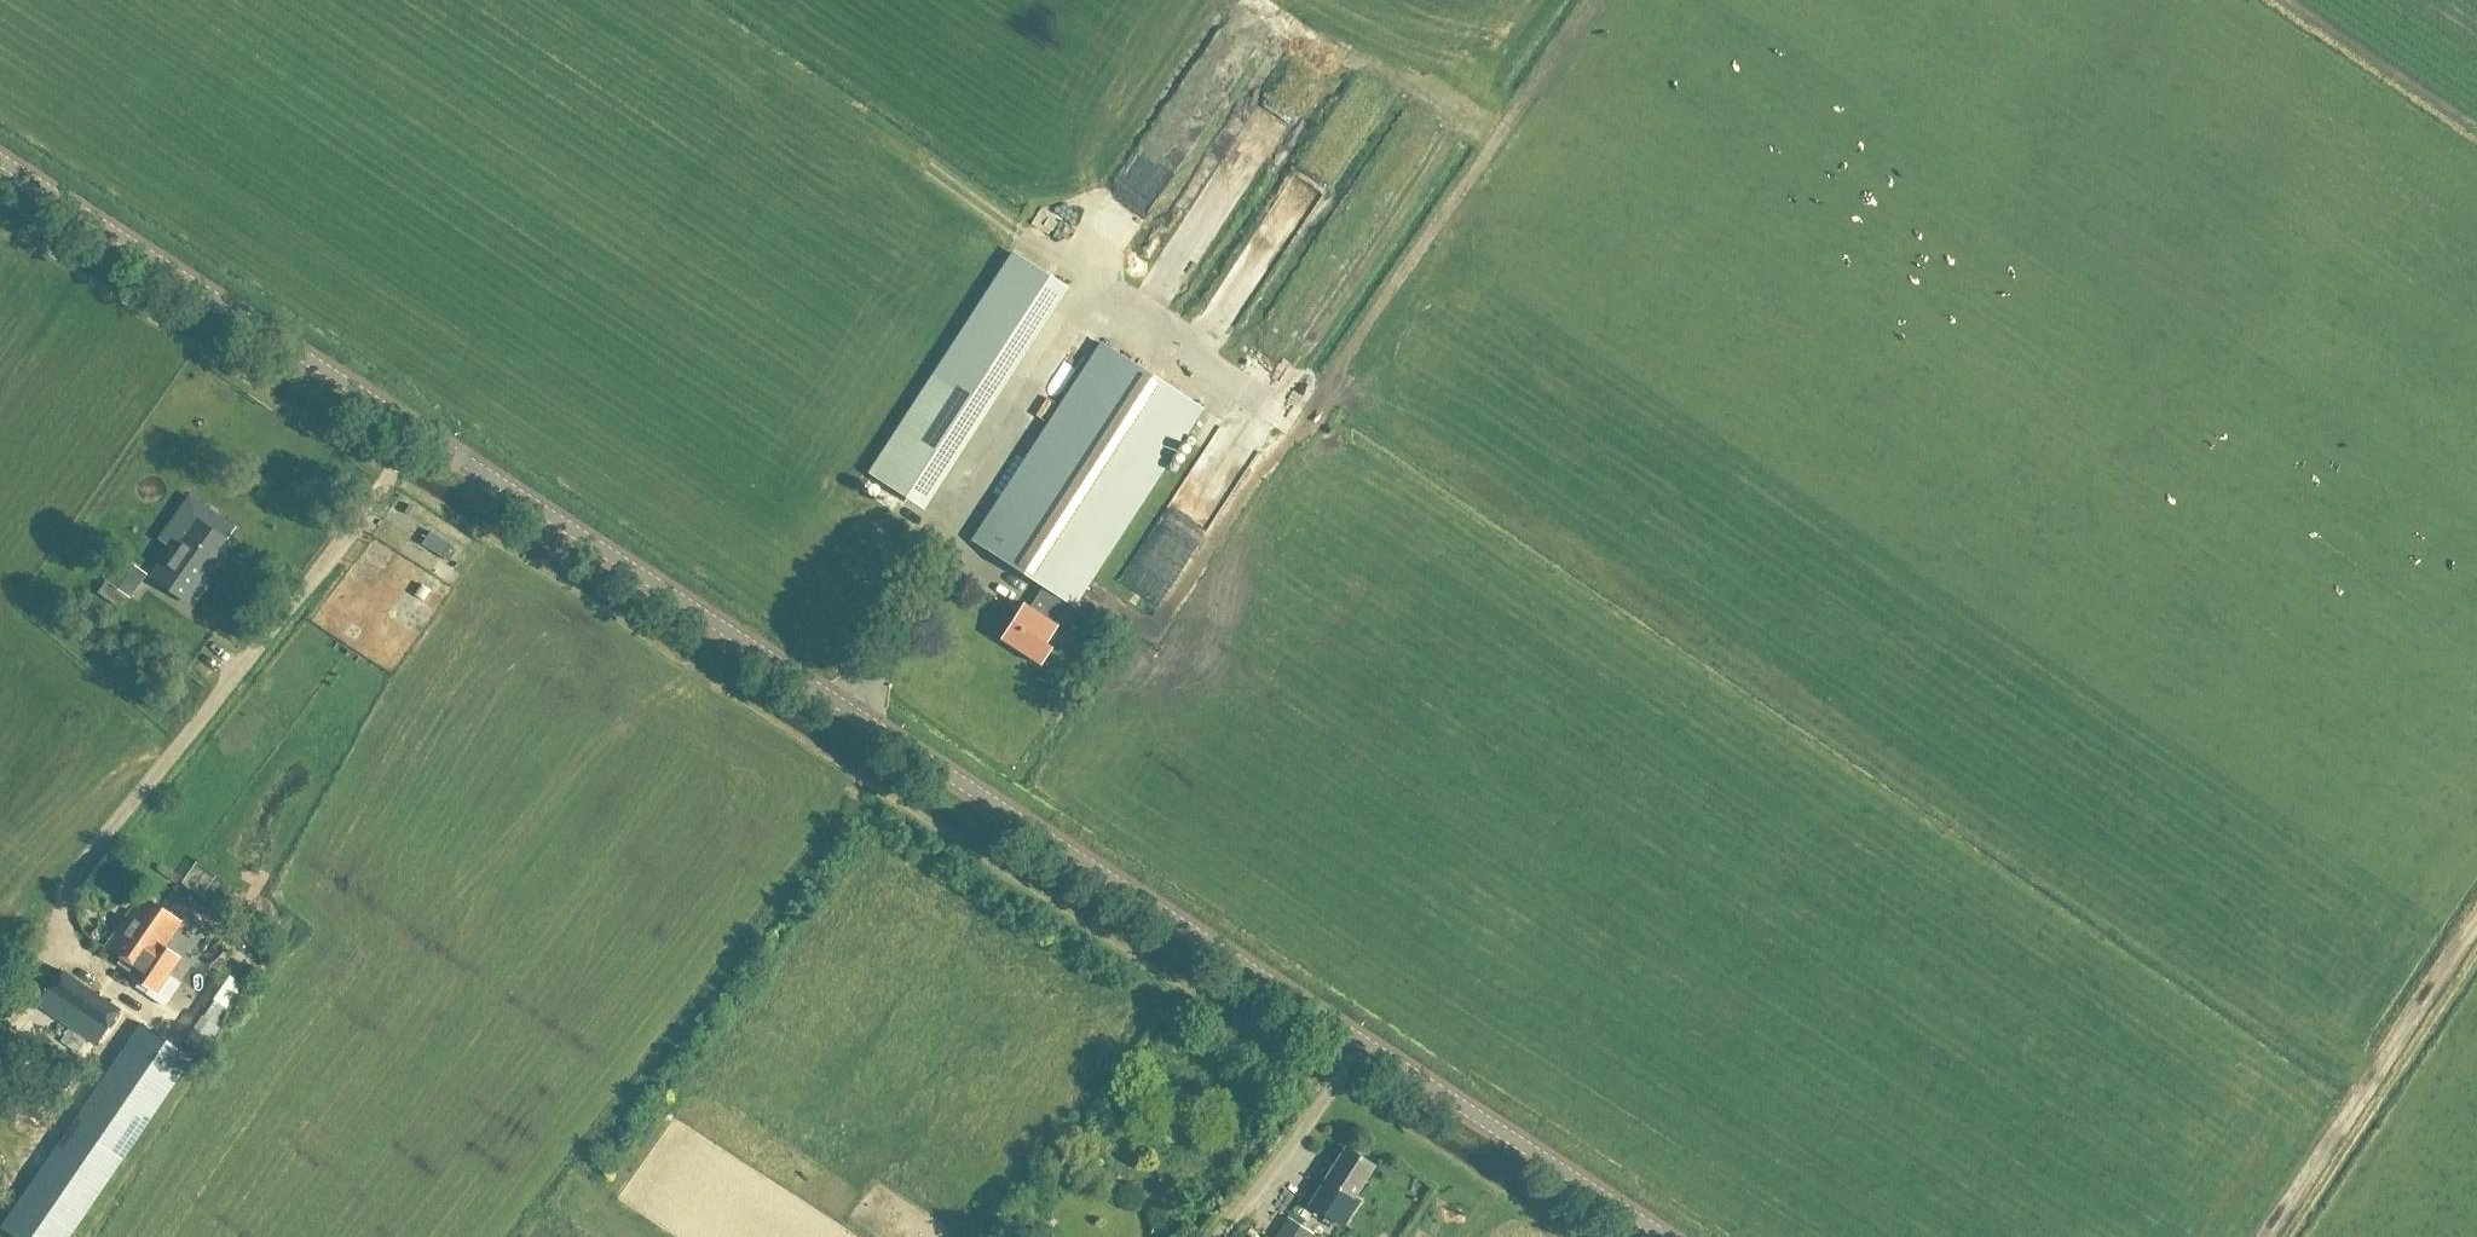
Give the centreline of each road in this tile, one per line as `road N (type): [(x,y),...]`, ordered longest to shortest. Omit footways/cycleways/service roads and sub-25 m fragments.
road 1 (tertiary): [(1632,1236),(0,172)]

